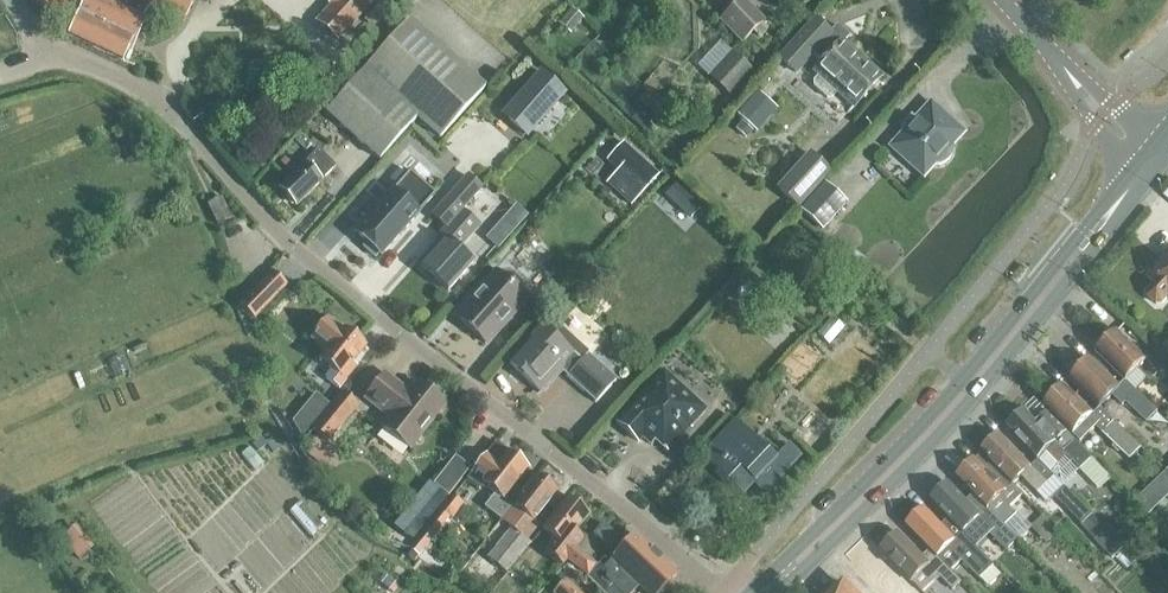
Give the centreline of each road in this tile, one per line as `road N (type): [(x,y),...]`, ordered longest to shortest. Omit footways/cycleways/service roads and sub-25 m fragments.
road 1 (unclassified): [(728,592),(489,387),(282,240),(169,109),(128,81),(48,48),(15,0)]
road 2 (secondary): [(763,592),(983,373),(1146,164)]
road 3 (tertiary): [(1146,164),(1002,0)]

